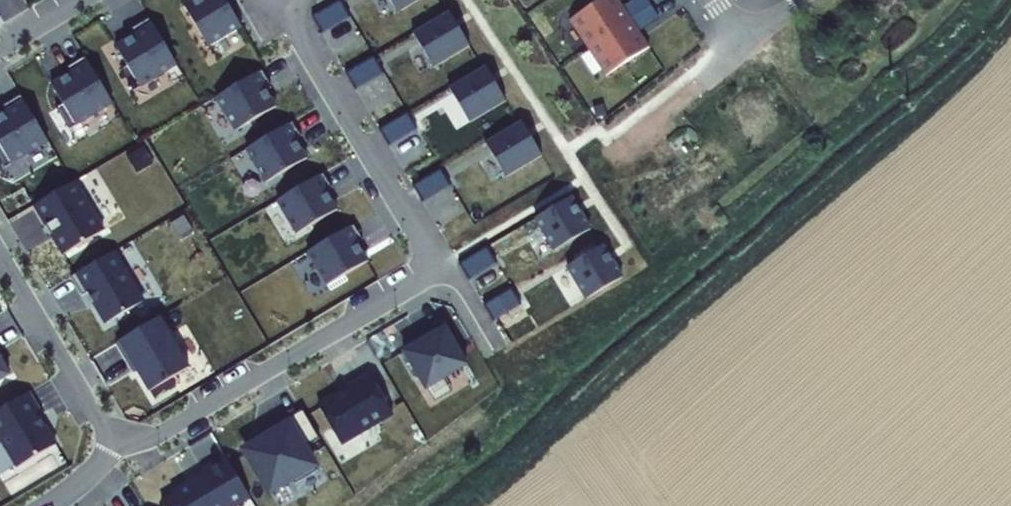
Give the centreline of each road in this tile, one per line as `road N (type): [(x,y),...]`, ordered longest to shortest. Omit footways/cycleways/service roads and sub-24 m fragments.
road 1 (residential): [(743,42),(622,131)]

